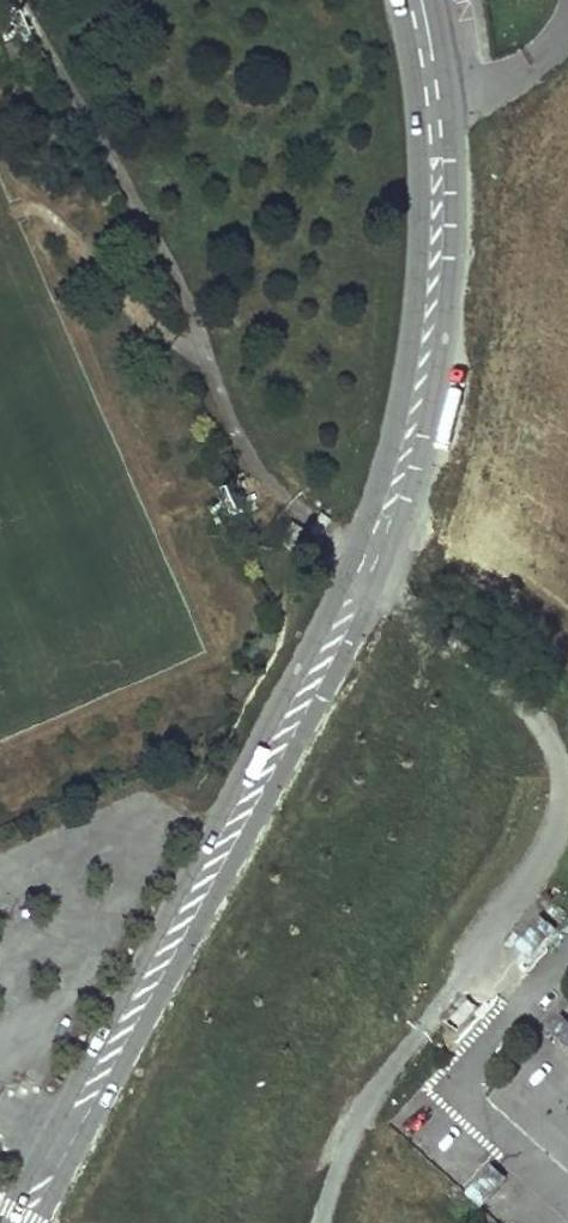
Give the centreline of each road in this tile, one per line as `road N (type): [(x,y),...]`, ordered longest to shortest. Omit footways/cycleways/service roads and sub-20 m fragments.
road 1 (unclassified): [(347,563),(0,1219)]
road 2 (unclassified): [(38,1222),(378,579)]
road 3 (unclassified): [(378,579),(418,468),(450,291),(451,80),(431,0)]
road 4 (unclassified): [(394,0),(418,157),(414,293),(383,462),(347,563)]
road 5 (residential): [(473,958),(538,864),(554,829),(559,776),(551,747),(522,707),(378,579)]

